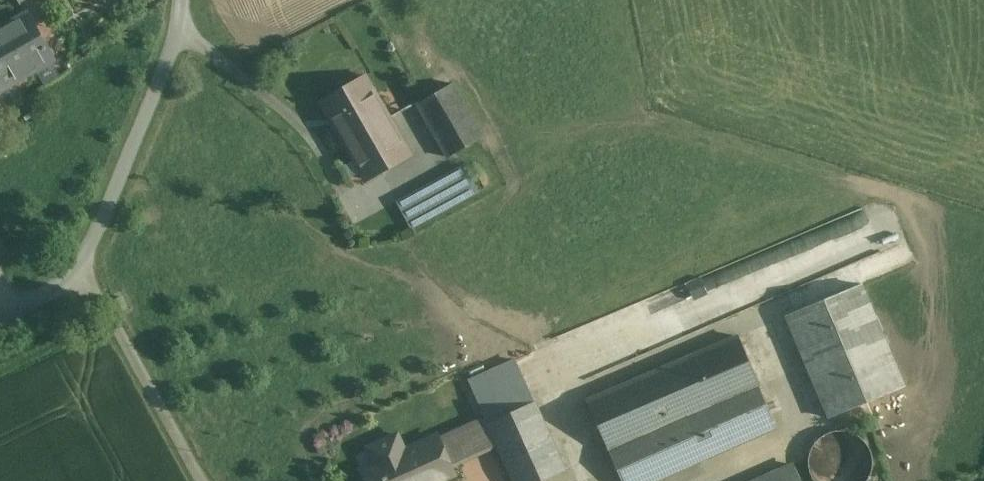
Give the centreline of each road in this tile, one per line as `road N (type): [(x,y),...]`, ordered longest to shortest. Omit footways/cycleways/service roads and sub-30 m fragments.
road 1 (unclassified): [(0,324),(80,269),(180,34),(182,0)]

